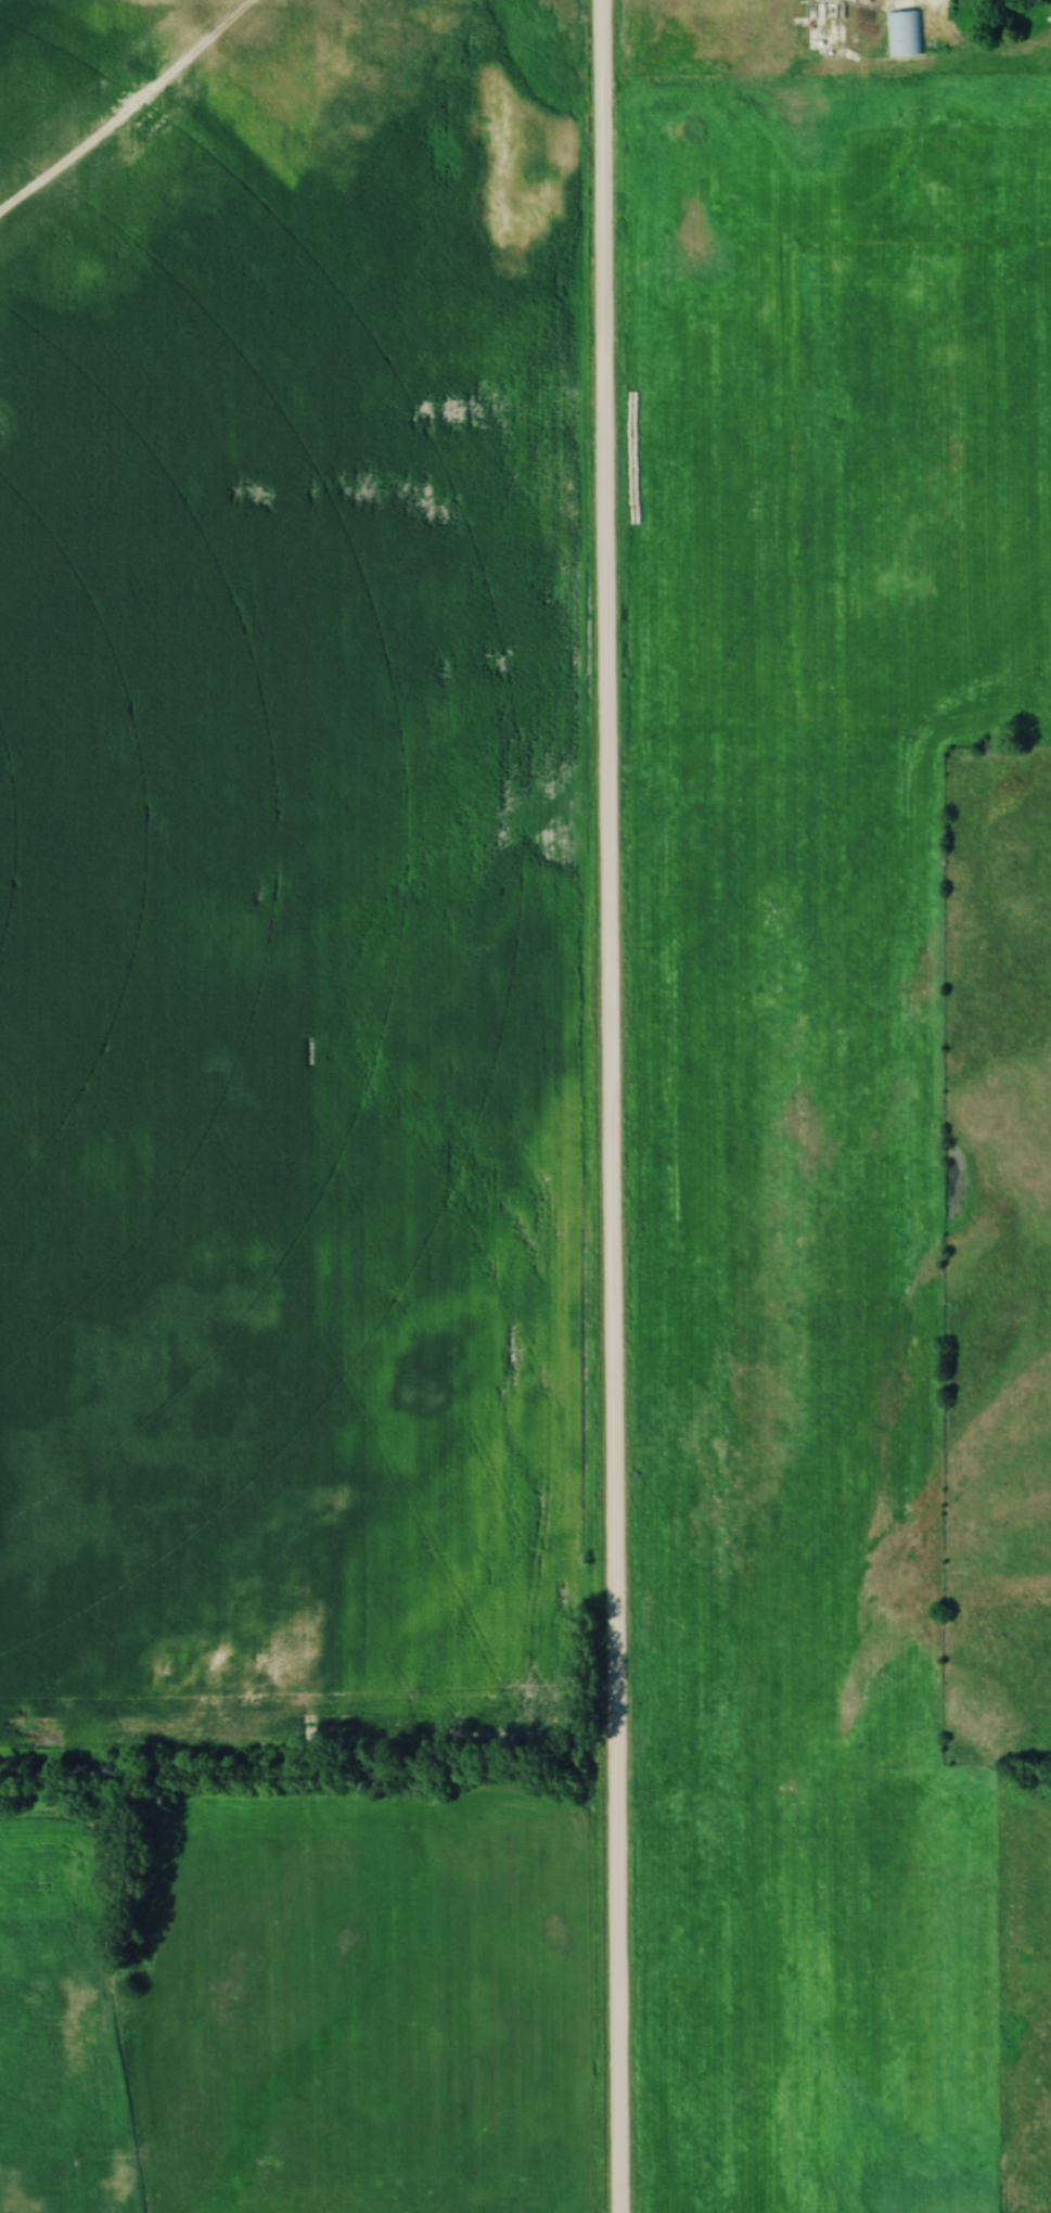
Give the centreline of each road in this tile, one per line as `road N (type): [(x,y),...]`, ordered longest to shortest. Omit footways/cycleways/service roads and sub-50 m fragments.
road 1 (residential): [(617,2212),(601,0)]

